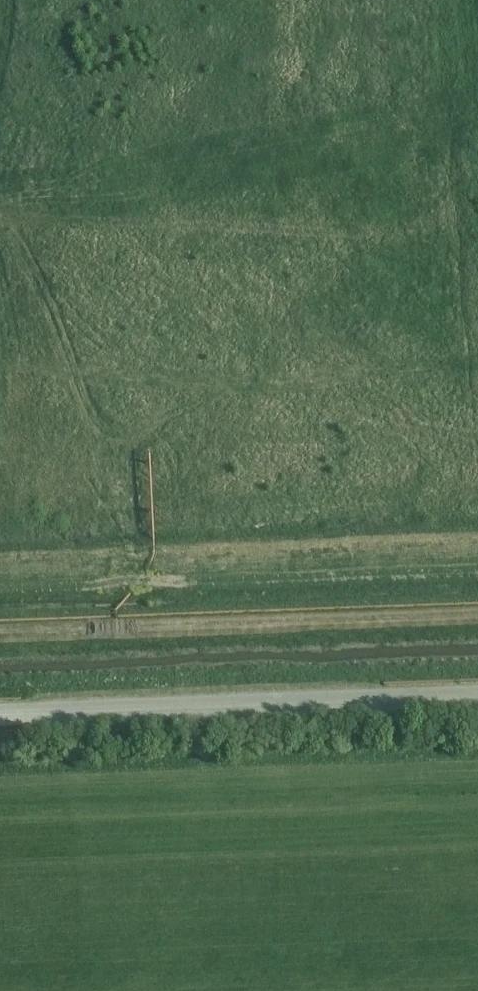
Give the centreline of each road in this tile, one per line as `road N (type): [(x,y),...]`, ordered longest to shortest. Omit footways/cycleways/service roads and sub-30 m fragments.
road 1 (unclassified): [(477,697),(0,714)]

